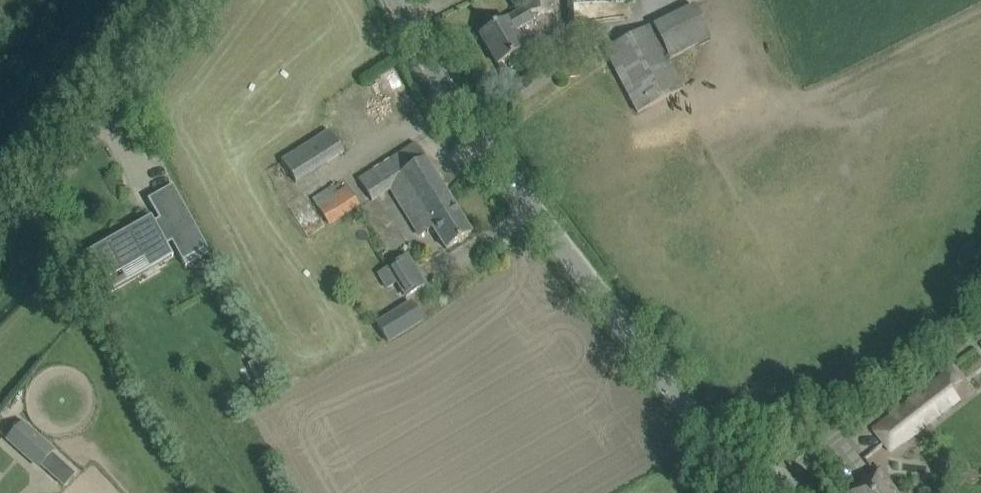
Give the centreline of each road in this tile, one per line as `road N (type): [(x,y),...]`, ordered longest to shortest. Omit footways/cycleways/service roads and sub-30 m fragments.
road 1 (tertiary): [(774,492),(478,128),(404,0)]
road 2 (unclassified): [(0,258),(203,0)]

